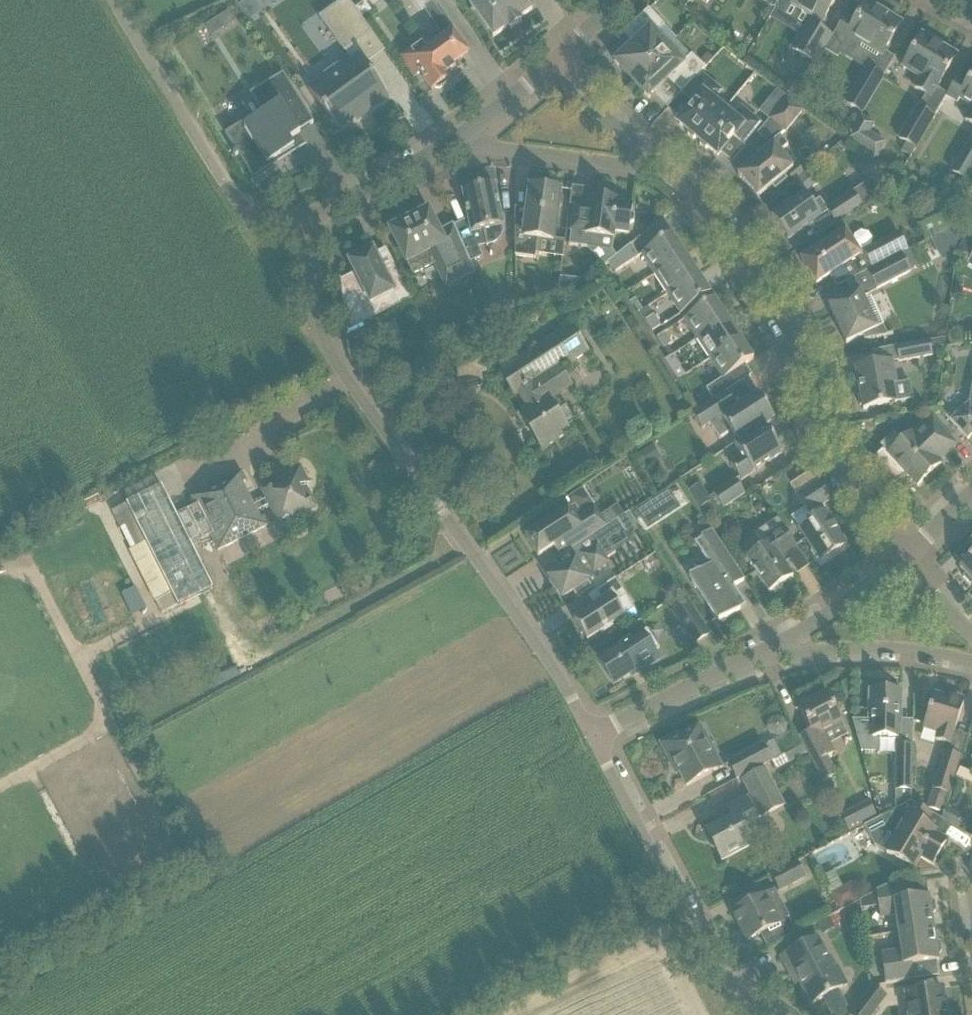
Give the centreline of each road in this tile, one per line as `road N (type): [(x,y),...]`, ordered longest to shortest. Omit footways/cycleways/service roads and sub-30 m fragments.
road 1 (residential): [(592,735),(546,656),(317,336),(304,215)]
road 2 (residential): [(900,561),(825,445),(795,336),(758,275),(712,215),(646,156)]
road 3 (residential): [(773,1014),(701,960),(592,735)]
road 4 (residential): [(304,215),(254,213),(228,189),(112,0)]
road 5 (unclassified): [(752,662),(844,649),(971,660)]
road 6 (residential): [(458,144),(627,166),(646,156)]
road 7 (residential): [(752,662),(900,561)]
road 8 (residential): [(592,735),(752,662)]
road 9 (residential): [(304,215),(458,144)]
road 10 (residential): [(646,156),(555,65)]
road 11 (residential): [(458,144),(555,65)]

